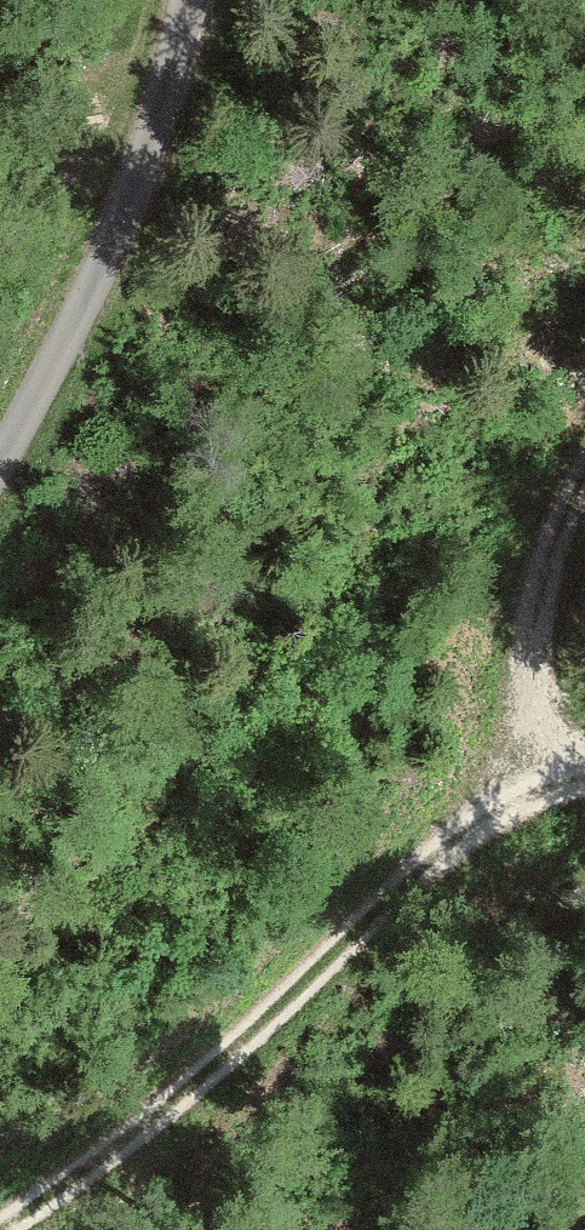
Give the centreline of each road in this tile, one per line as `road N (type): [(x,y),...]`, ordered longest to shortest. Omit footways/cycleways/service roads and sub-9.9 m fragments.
road 1 (track): [(3,1229),(156,1117),(446,853),(509,805),(584,780)]
road 2 (unclassified): [(0,459),(118,229),(168,91),(186,0)]
road 3 (track): [(584,759),(550,730),(533,623),(552,540),(584,471)]

